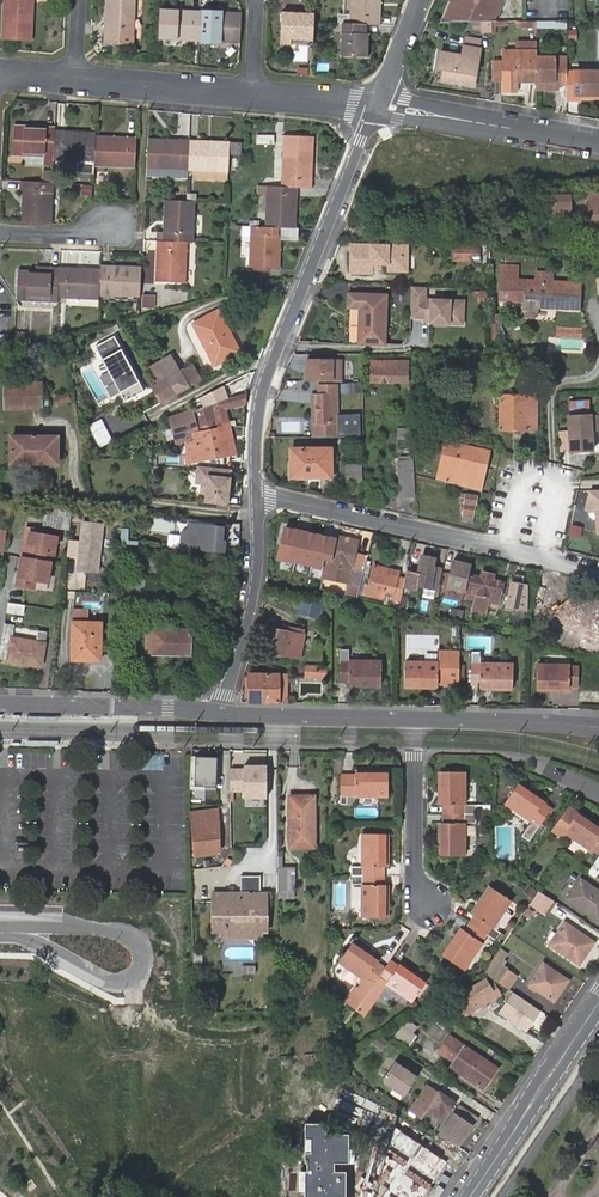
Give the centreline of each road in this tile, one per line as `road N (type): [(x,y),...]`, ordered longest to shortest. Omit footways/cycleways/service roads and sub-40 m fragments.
road 1 (residential): [(257,495),(264,394),(378,106)]
road 2 (residential): [(257,495),(598,572)]
road 3 (tertiary): [(598,1002),(468,1196)]
road 4 (residential): [(378,106),(598,144)]
road 5 (residential): [(221,712),(252,606),(257,495)]
road 6 (secondary): [(221,712),(0,703)]
road 7 (secondary): [(415,718),(221,712)]
road 8 (residential): [(415,718),(415,873),(431,906)]
road 9 (secondary): [(598,726),(415,718)]
road 10 (residential): [(76,78),(250,92)]
road 11 (residential): [(250,92),(378,106)]

